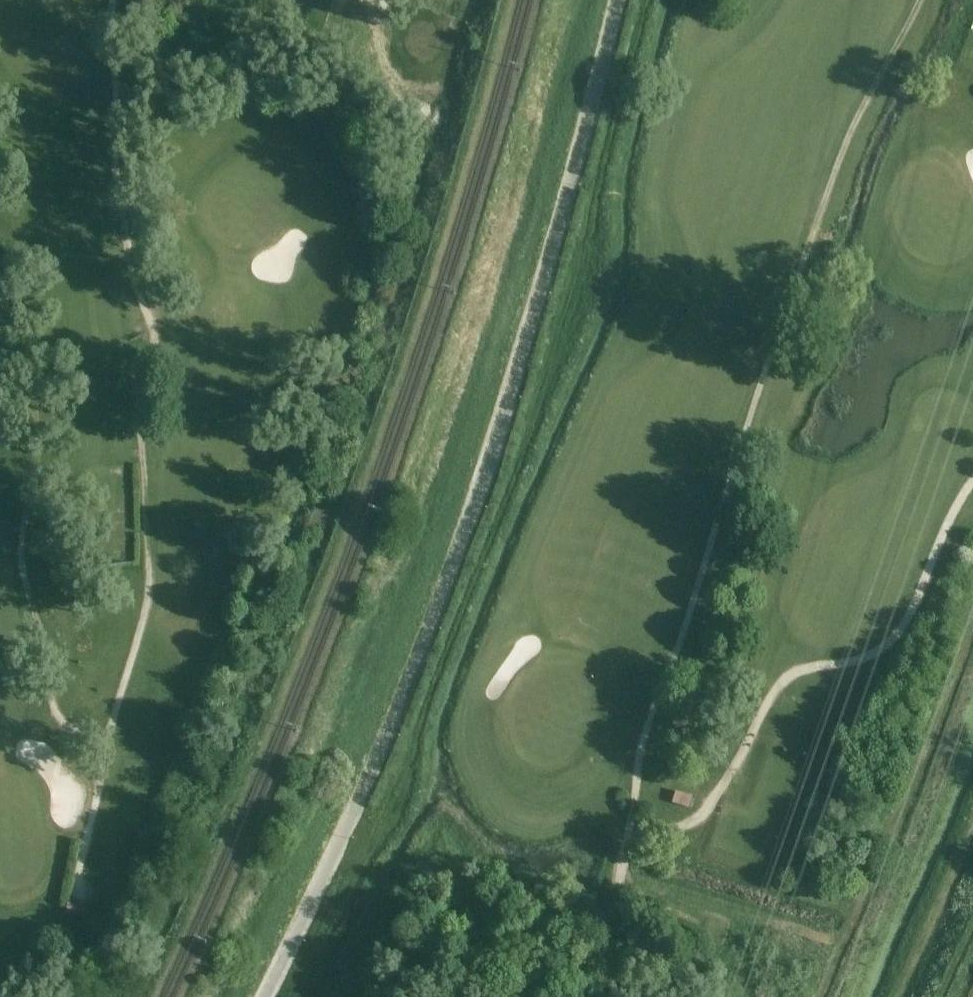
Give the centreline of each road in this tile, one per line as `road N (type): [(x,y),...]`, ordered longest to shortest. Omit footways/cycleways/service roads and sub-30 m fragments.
road 1 (unclassified): [(263,996),(374,768),(485,475),(616,0)]
road 2 (track): [(972,832),(898,996)]

